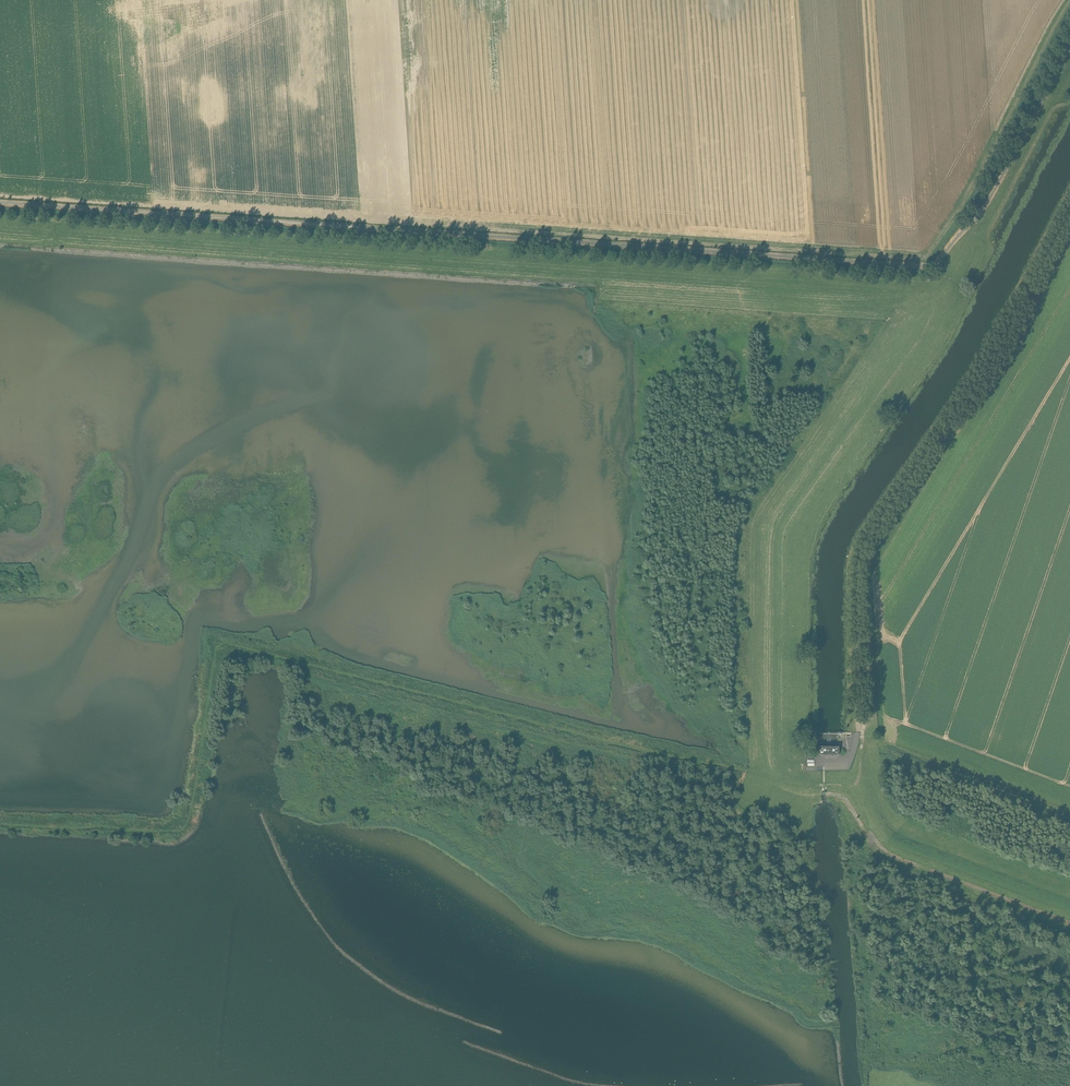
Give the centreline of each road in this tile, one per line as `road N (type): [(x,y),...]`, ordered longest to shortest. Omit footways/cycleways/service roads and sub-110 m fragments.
road 1 (track): [(0,825),(183,829),(222,644),(794,784),(856,784),(859,722)]
road 2 (track): [(0,231),(864,293)]
road 3 (track): [(1069,242),(870,582),(885,740),(1069,812)]
road 4 (unclassified): [(858,733),(865,545),(981,377),(1069,214)]
road 5 (track): [(864,293),(889,324),(771,493),(754,532),(770,779)]
road 6 (track): [(780,781),(779,530),(935,298)]
road 7 (track): [(871,746),(874,788),(895,823),(1069,895)]
road 8 (track): [(1069,912),(895,845),(856,784)]
road 9 (track): [(971,236),(998,202),(1069,65)]
road 10 (track): [(848,383),(935,298)]

